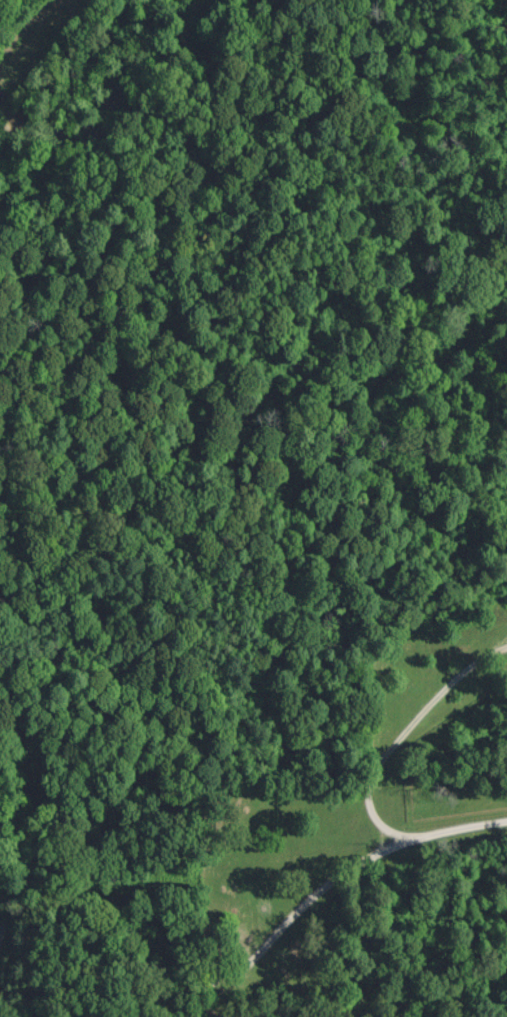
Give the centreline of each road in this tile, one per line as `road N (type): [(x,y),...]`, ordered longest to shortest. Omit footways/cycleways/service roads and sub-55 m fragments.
road 1 (residential): [(506,820),(419,833),(307,899),(247,971),(155,992)]

